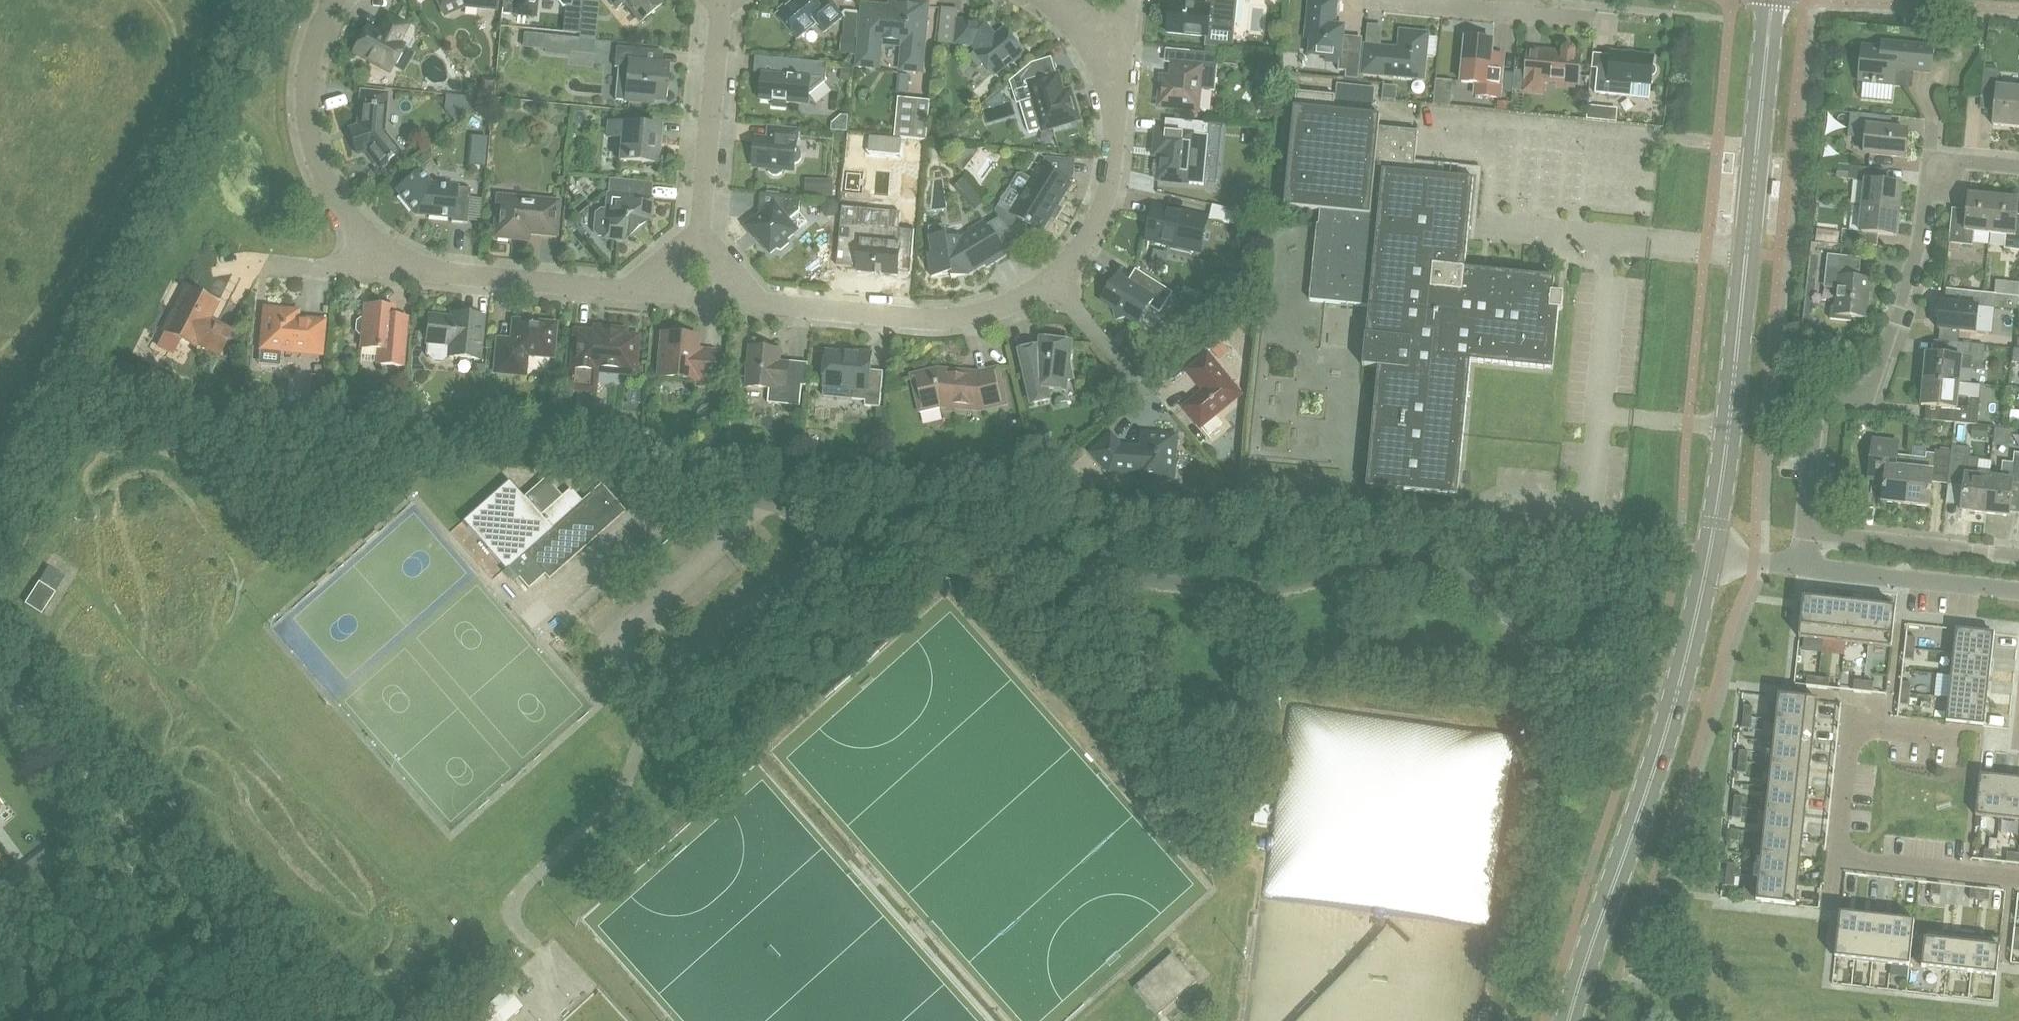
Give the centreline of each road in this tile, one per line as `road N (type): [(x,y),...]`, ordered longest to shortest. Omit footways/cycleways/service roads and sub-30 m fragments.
road 1 (tertiary): [(1710,555),(1734,394),(1771,0)]
road 2 (residential): [(1809,531),(1818,394),(1871,401),(1920,258),(1932,172),(1946,163),(2018,170)]
road 3 (tertiary): [(1569,1020),(1663,743),(1710,555)]
road 4 (residential): [(307,1020),(0,682)]
road 5 (residential): [(2018,877),(1837,858),(1850,728),(1946,738)]
road 6 (residential): [(1054,282),(1017,305),(932,323),(732,302)]
road 7 (residential): [(1053,0),(1080,25),(1115,86),(1117,141),(1101,222),(1054,282)]
road 8 (residential): [(409,270),(363,230),(337,193),(314,131),(312,64),(337,0)]
road 9 (residential): [(656,294),(409,270)]
road 10 (residential): [(699,243),(722,0)]
road 11 (residential): [(1803,567),(2018,589)]
road 12 (residential): [(2018,556),(1809,531)]
road 13 (residential): [(1151,407),(1054,282)]
road 14 (residential): [(409,270),(252,260)]
road 15 (residential): [(1522,14),(1373,0)]

